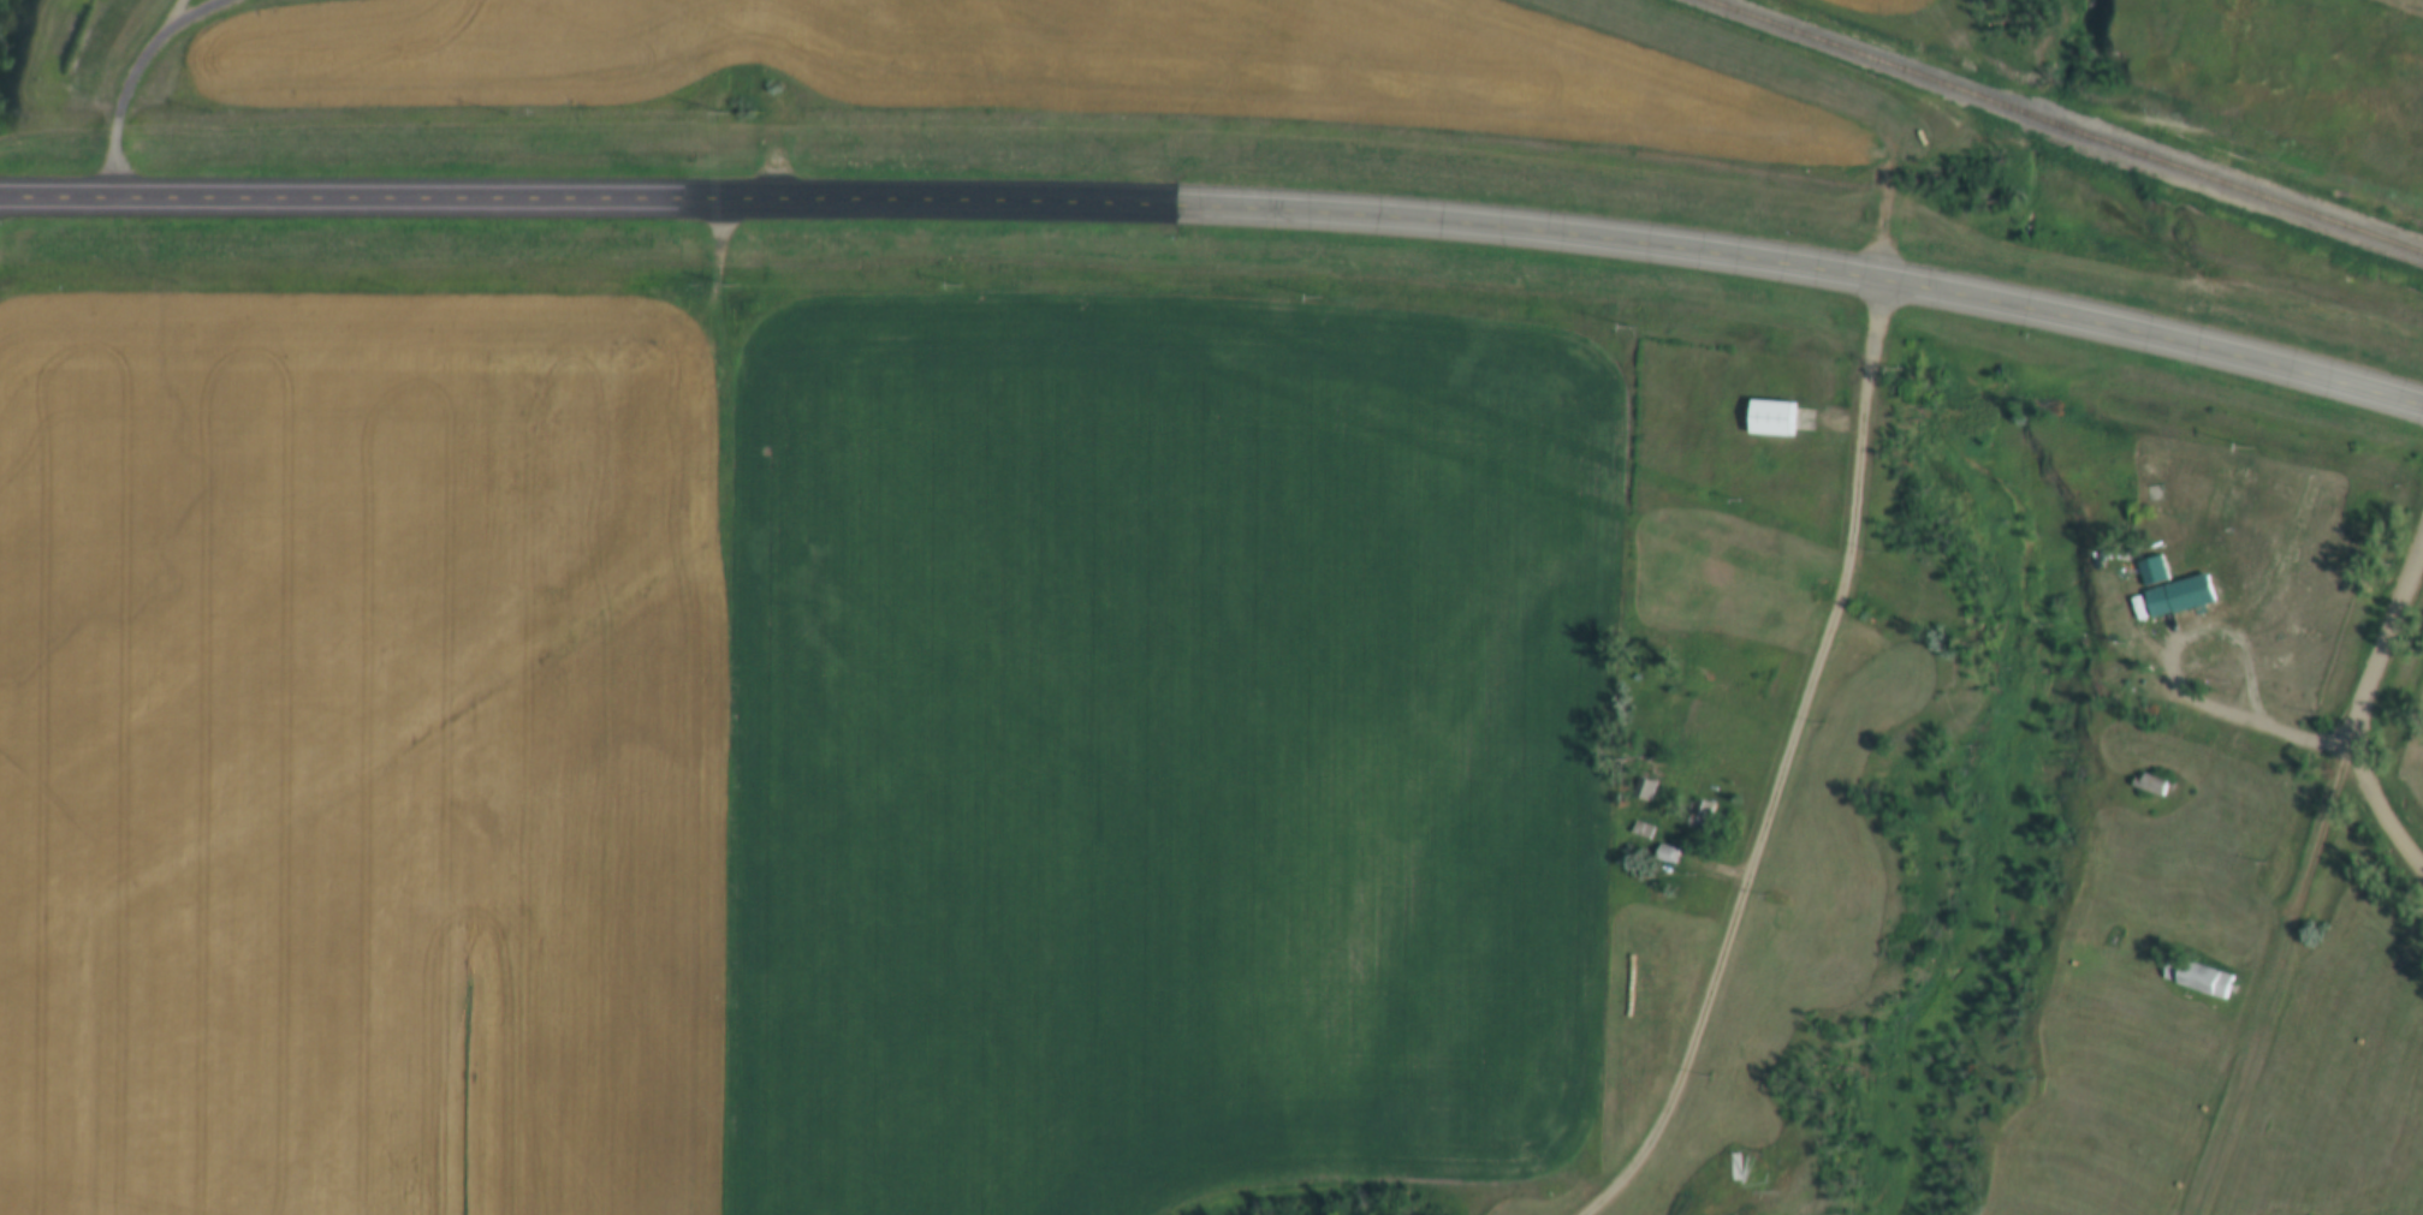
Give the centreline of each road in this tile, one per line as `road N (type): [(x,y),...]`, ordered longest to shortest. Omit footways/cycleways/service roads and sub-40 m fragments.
road 1 (primary): [(2422,403),(1889,274),(1596,233),(1077,197),(0,190)]
road 2 (track): [(2204,1214),(2326,833),(2348,732)]
road 3 (residential): [(2422,519),(2348,732),(2359,778),(2422,877)]

